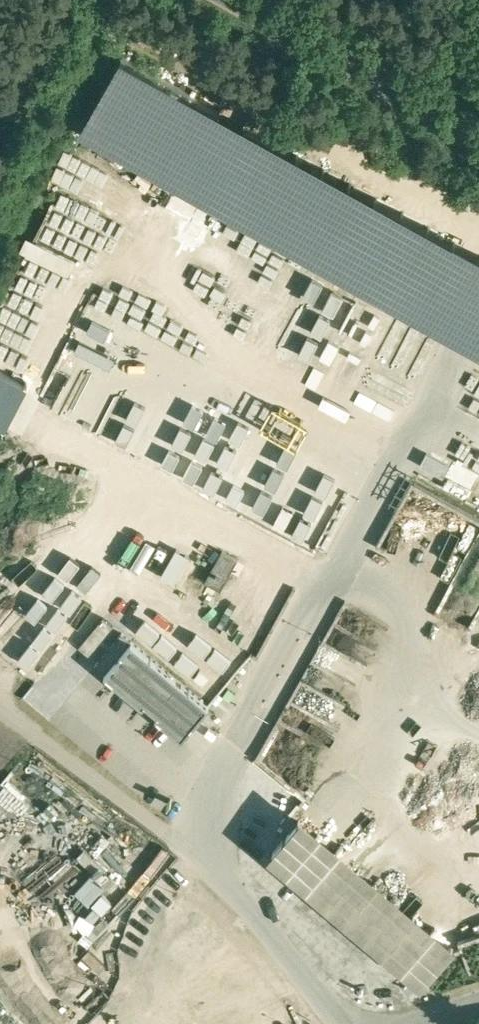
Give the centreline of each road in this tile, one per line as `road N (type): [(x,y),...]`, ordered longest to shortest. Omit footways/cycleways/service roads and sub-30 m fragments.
road 1 (residential): [(191,0),(478,163)]

